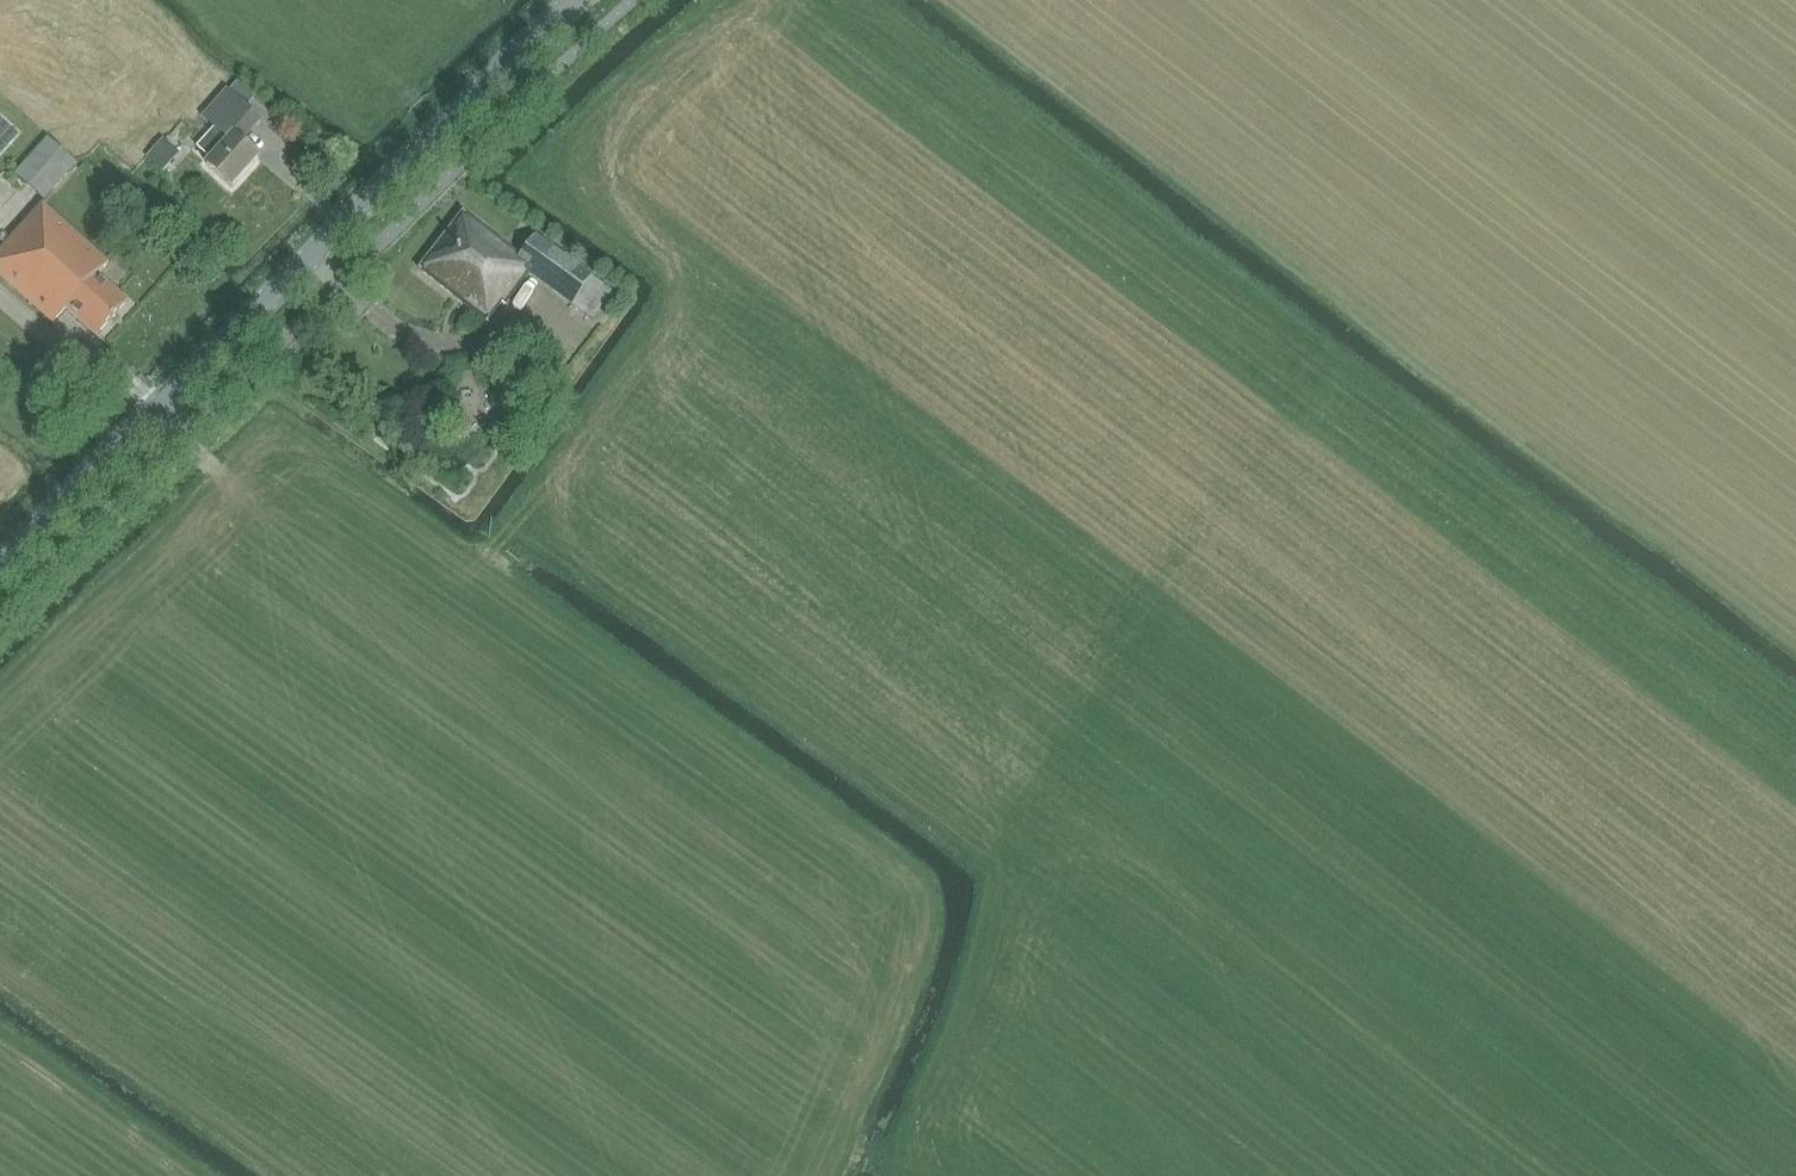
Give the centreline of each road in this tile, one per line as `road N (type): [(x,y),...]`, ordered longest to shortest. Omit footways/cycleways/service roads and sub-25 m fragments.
road 1 (tertiary): [(0,565),(579,0)]

